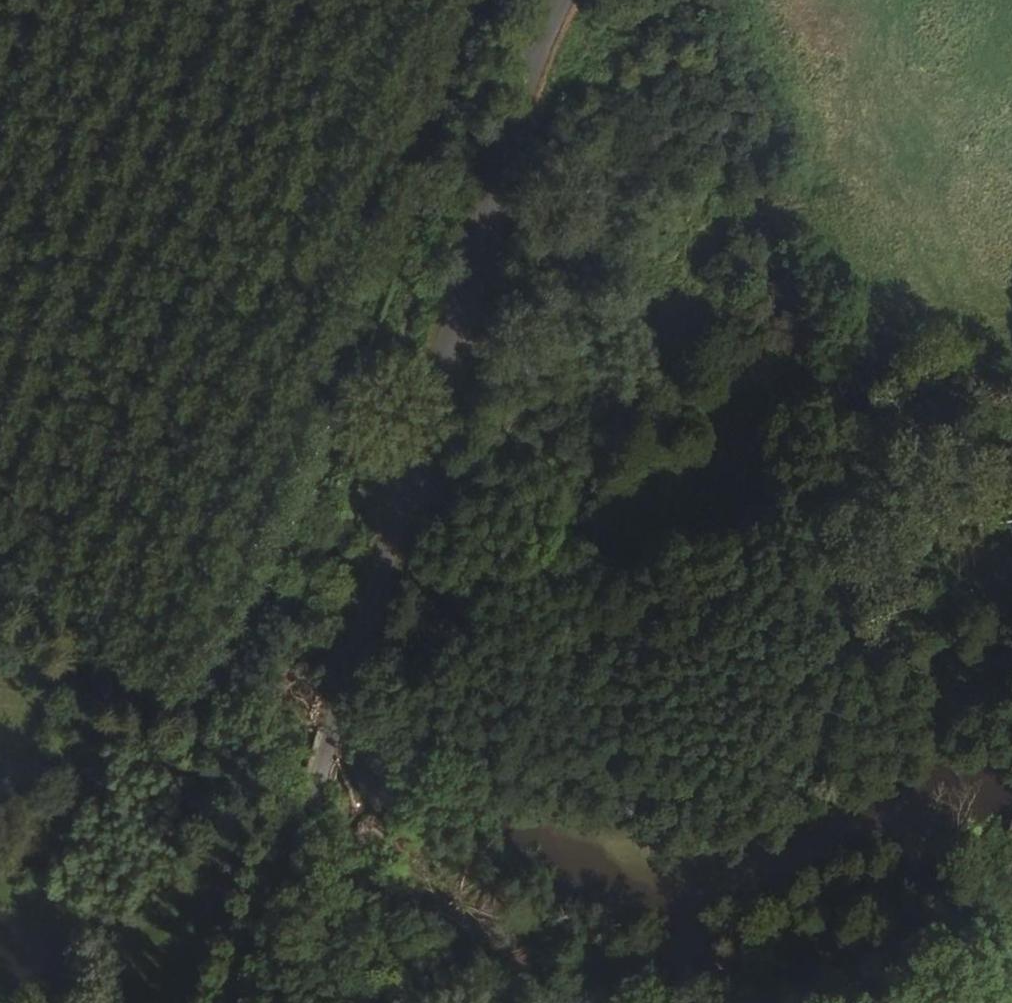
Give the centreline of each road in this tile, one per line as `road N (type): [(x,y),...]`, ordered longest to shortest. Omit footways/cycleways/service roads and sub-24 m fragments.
road 1 (tertiary): [(563,0),(510,141),(474,289),(381,538),(260,1002)]

